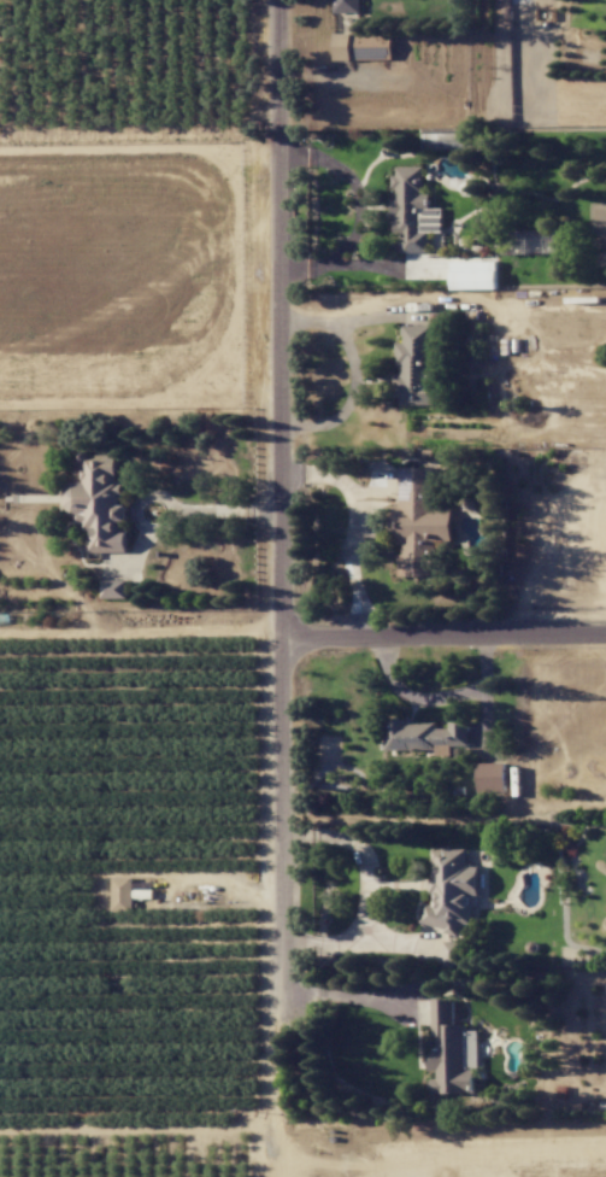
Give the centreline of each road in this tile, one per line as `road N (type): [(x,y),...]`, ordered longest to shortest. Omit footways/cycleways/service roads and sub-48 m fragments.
road 1 (residential): [(284,642),(283,0)]
road 2 (residential): [(281,1122),(284,642)]
road 3 (residential): [(284,642),(605,638)]
road 4 (track): [(0,1130),(281,1122)]

